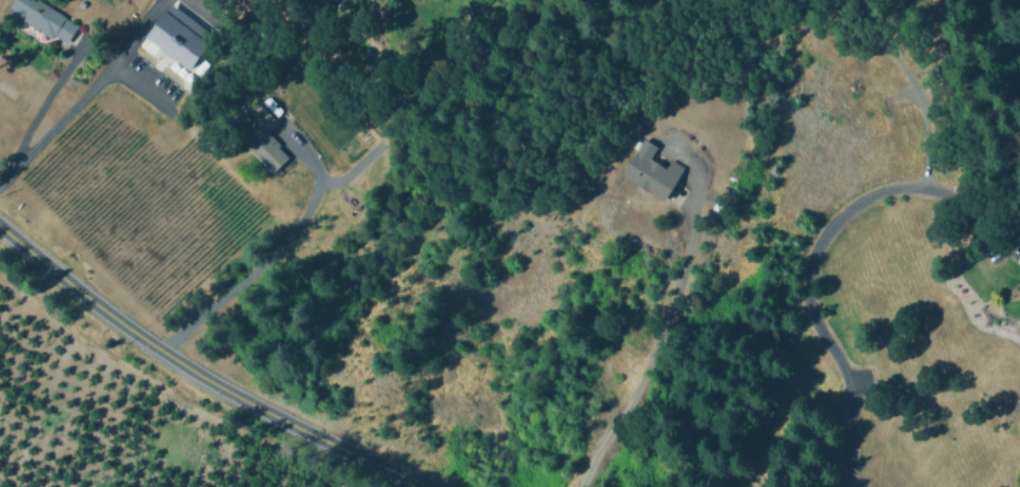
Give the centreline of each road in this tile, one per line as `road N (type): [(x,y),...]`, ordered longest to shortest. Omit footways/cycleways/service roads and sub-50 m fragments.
road 1 (tertiary): [(434,486),(200,374),(0,224)]

